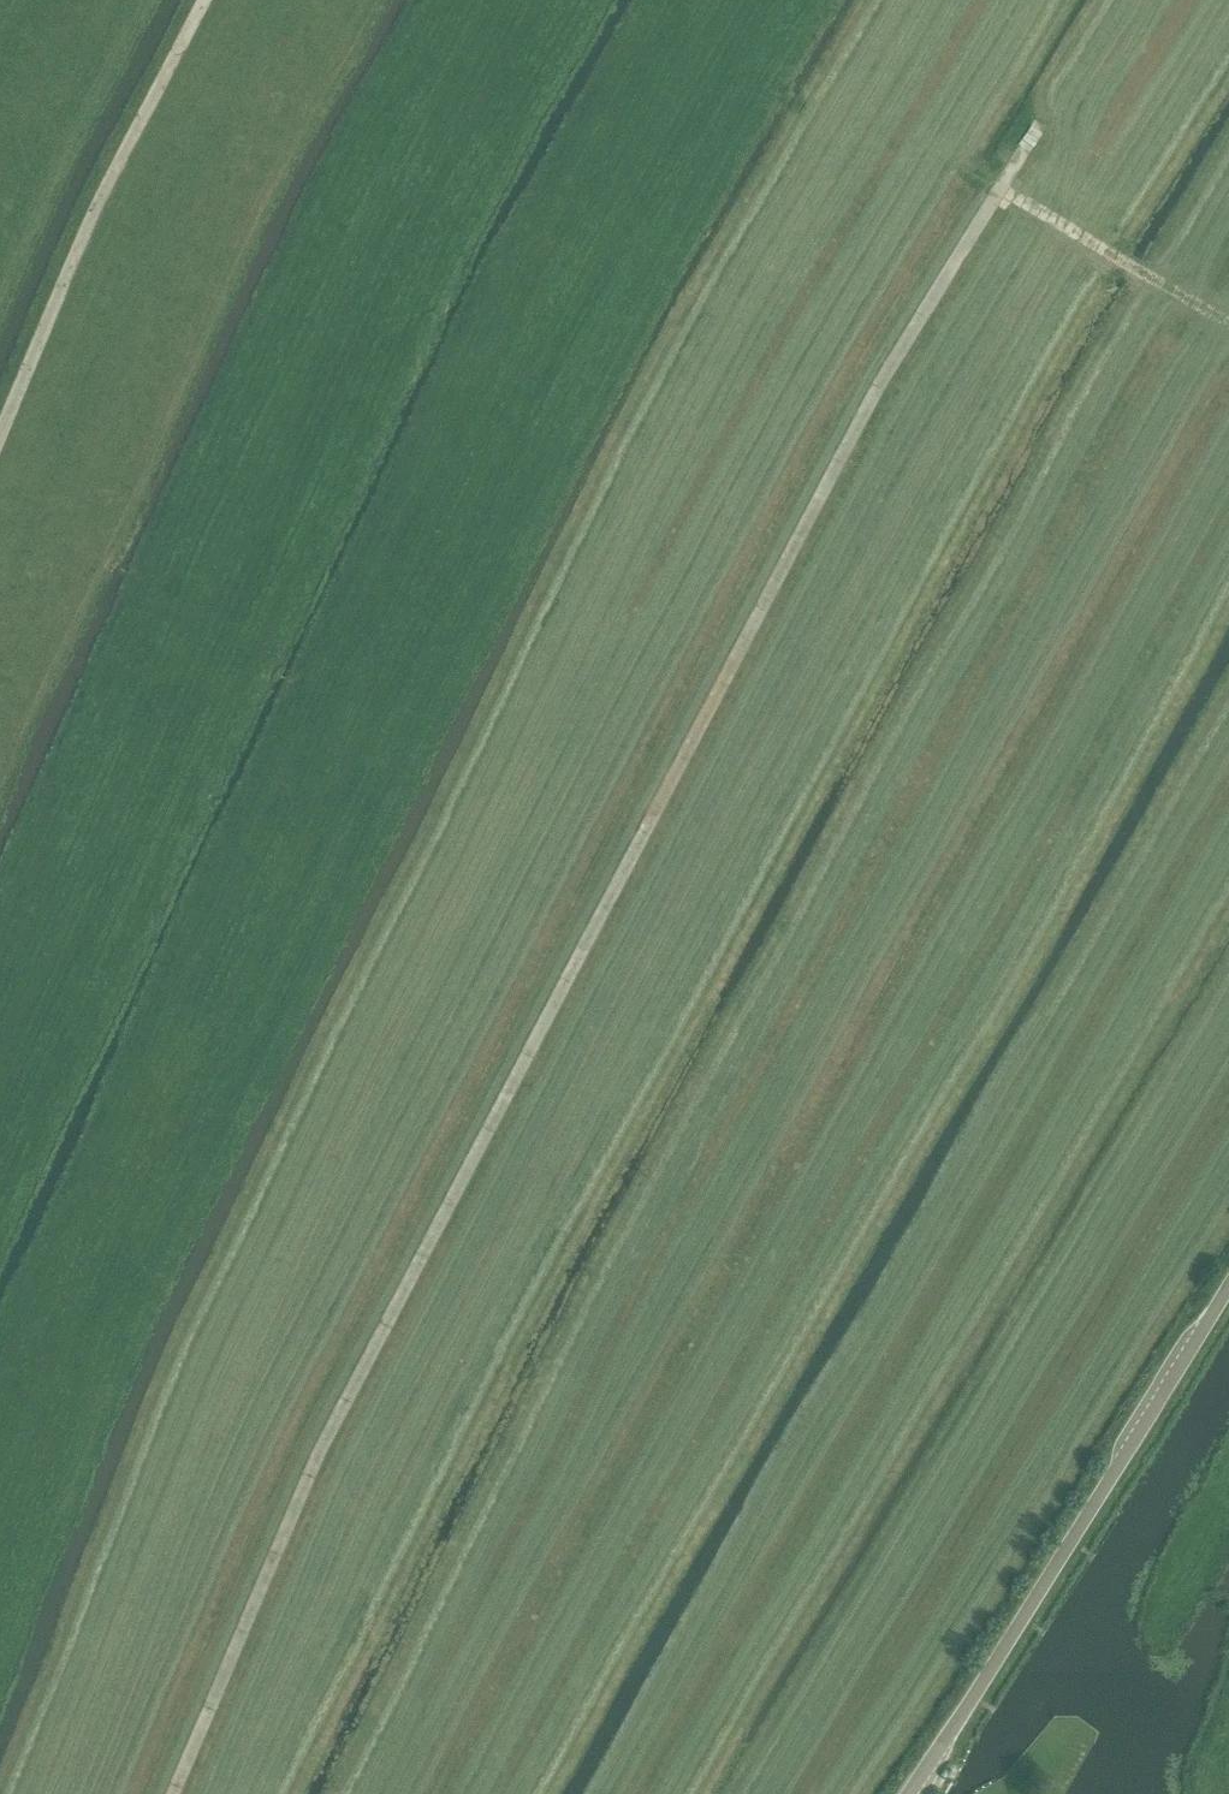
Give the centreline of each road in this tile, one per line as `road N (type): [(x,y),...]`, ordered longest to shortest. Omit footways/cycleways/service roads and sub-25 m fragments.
road 1 (track): [(172,1793),(322,1444),(877,387),(997,192),(1228,321)]
road 2 (unclassified): [(910,1793),(1228,1287)]
road 3 (track): [(0,439),(112,178),(205,0)]

